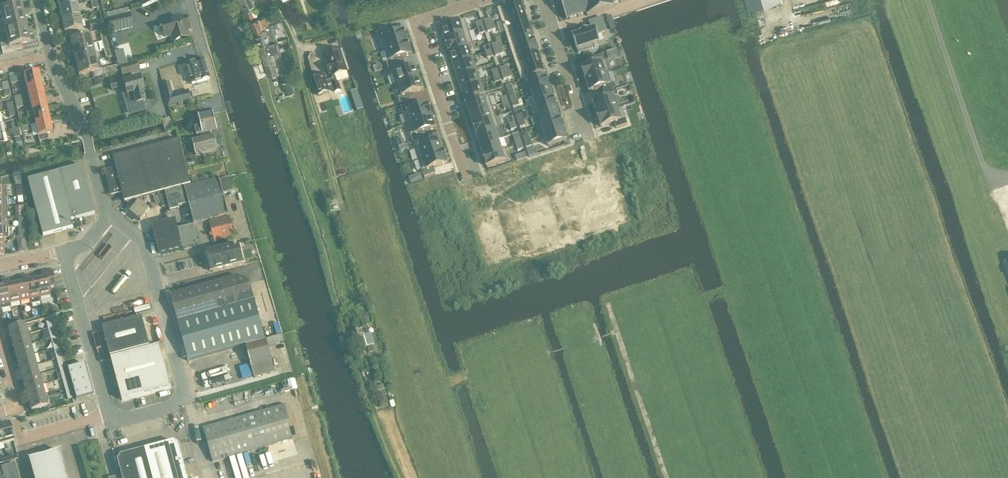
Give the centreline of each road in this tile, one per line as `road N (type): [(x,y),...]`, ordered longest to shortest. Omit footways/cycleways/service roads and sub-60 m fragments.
road 1 (unclassified): [(64,255),(109,416),(120,423),(174,408),(186,397),(146,248),(109,218)]
road 2 (residential): [(480,0),(420,19),(472,175)]
road 3 (track): [(666,477),(608,304)]
road 4 (residential): [(109,218),(51,56)]
road 5 (residential): [(588,139),(544,0)]
road 6 (track): [(305,73),(339,196)]

